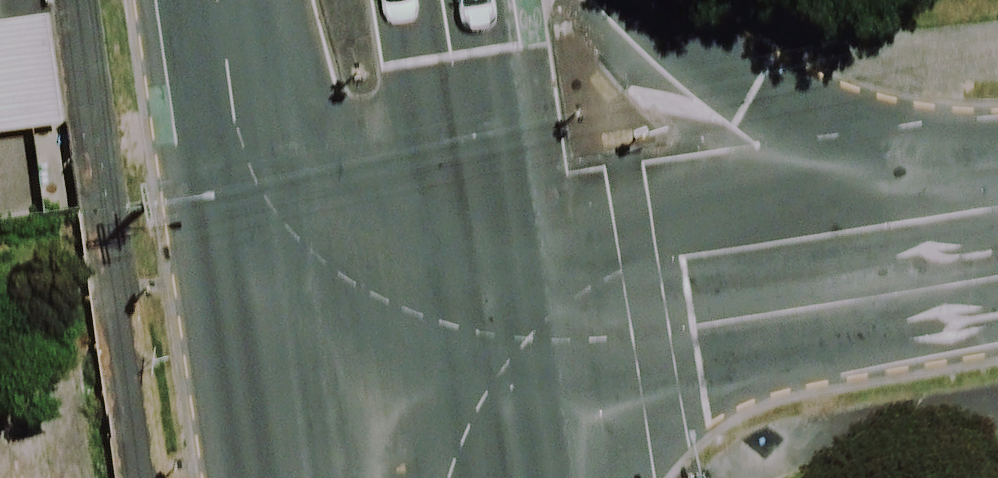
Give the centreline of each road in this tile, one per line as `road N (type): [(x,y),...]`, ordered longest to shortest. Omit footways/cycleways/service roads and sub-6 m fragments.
road 1 (tertiary): [(493,310),(990,231)]
road 2 (primary): [(618,0),(763,111),(990,231)]
road 3 (primary): [(279,332),(232,0)]
road 4 (primary): [(454,0),(493,310)]
road 5 (tertiary): [(279,332),(493,310)]
road 6 (primary): [(493,310),(517,477)]
road 7 (primary): [(296,477),(279,332)]

